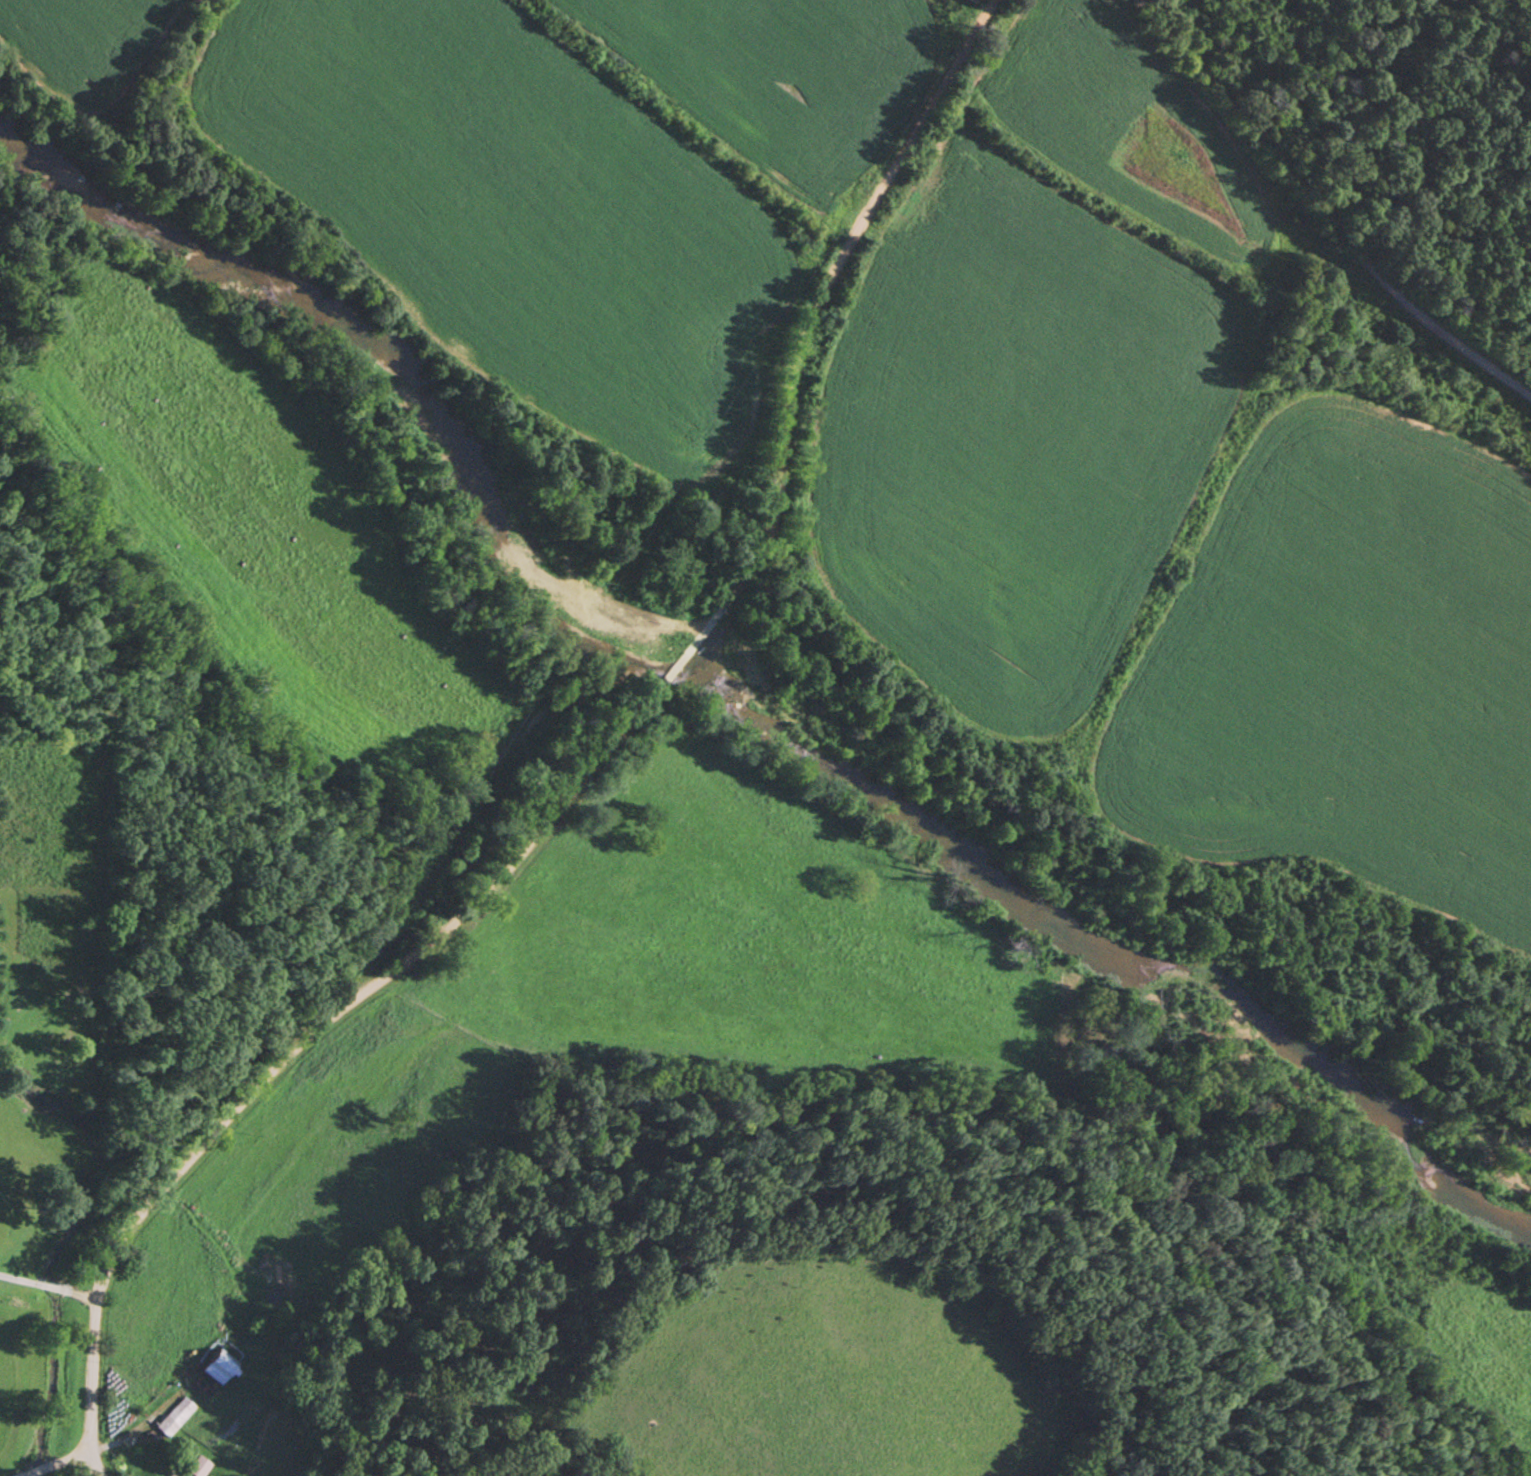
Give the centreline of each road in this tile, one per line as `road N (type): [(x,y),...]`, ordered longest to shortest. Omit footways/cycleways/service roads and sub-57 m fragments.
road 1 (residential): [(15,1475),(86,1446),(92,1320),(102,1275),(127,1224),(303,1028),(380,977),(427,959),(484,911),(661,691)]
road 2 (residential): [(723,606),(749,570),(778,490),(801,341),(839,256),(992,0)]
road 3 (residential): [(1530,390),(1415,309),(1137,0)]

